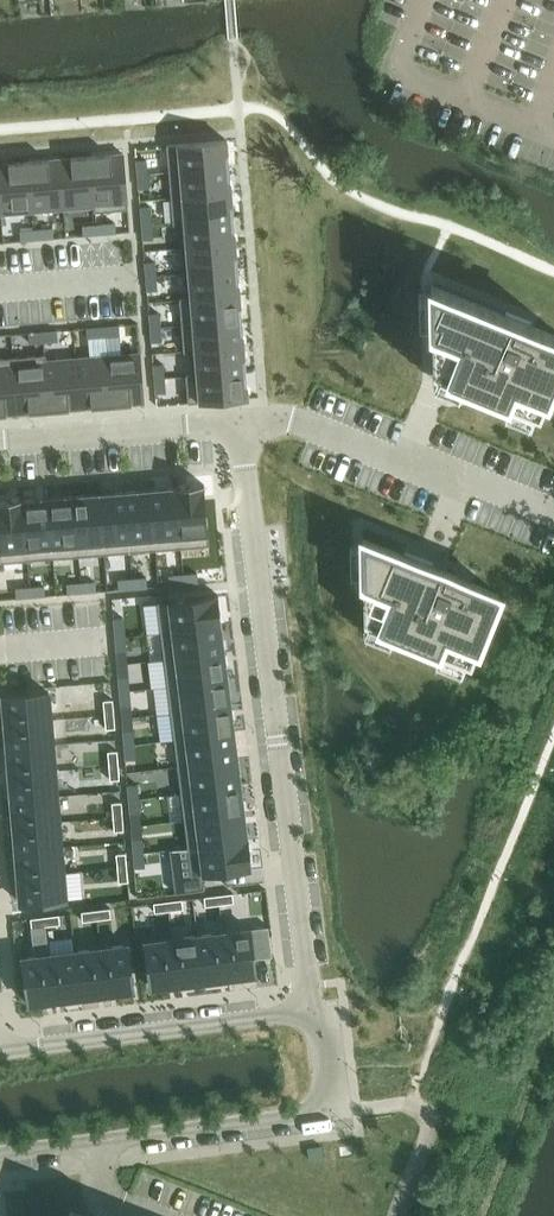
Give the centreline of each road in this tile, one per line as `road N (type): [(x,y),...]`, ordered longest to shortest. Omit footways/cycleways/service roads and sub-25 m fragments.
road 1 (residential): [(314,1010),(241,423)]
road 2 (residential): [(0,1155),(334,1111),(314,1010)]
road 3 (residential): [(241,423),(292,419),(553,512)]
road 4 (residential): [(314,1010),(0,1052)]
road 5 (residential): [(241,423),(0,439)]

